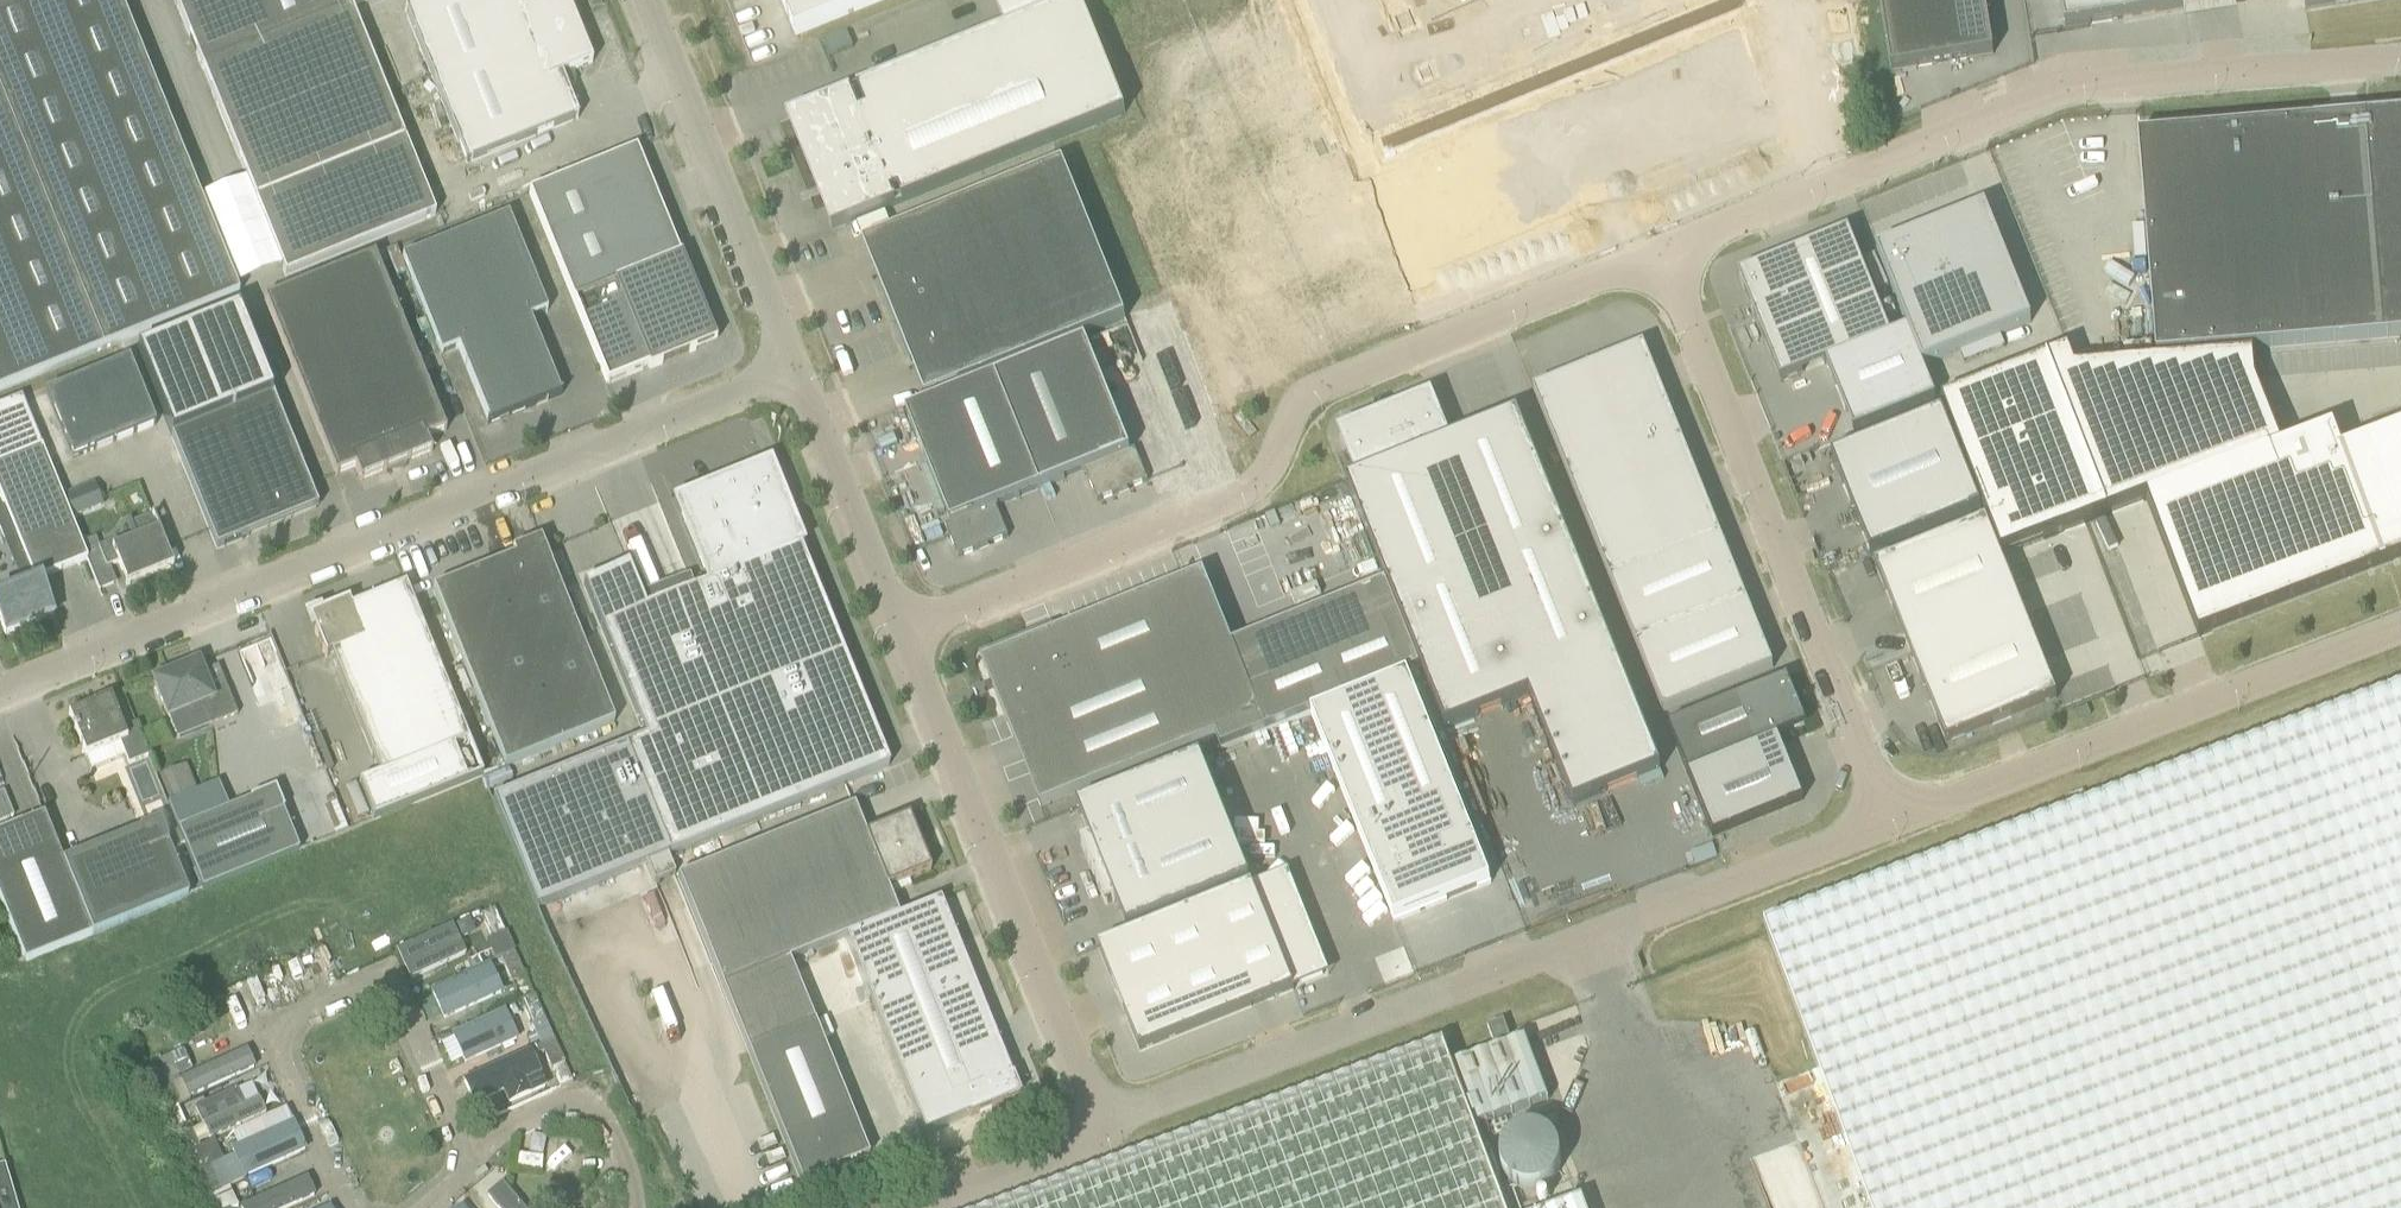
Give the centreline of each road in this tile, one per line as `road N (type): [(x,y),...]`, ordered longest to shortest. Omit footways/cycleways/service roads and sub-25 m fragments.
road 1 (unclassified): [(902,634),(1241,497),(1258,483),(1299,402),(1314,391),(1663,252)]
road 2 (unclassified): [(0,689),(794,369)]
road 3 (unclassified): [(1097,1128),(1888,825)]
road 4 (unclassified): [(1663,252),(2065,88),(2400,61)]
road 5 (unclassified): [(1888,825),(1663,252)]
road 6 (unclassified): [(1888,825),(2400,626)]
road 7 (unclassified): [(1097,1128),(902,634)]
road 8 (unclassified): [(794,369),(644,0)]
road 9 (unclassified): [(422,1207),(465,1175),(468,1154),(406,1005),(379,988),(363,989),(290,1020)]
road 10 (unclassified): [(902,634),(794,369)]
road 11 (unclassified): [(290,1020),(282,1062),(347,1207)]
road 12 (unclassified): [(932,1207),(1078,1154),(1097,1128)]

